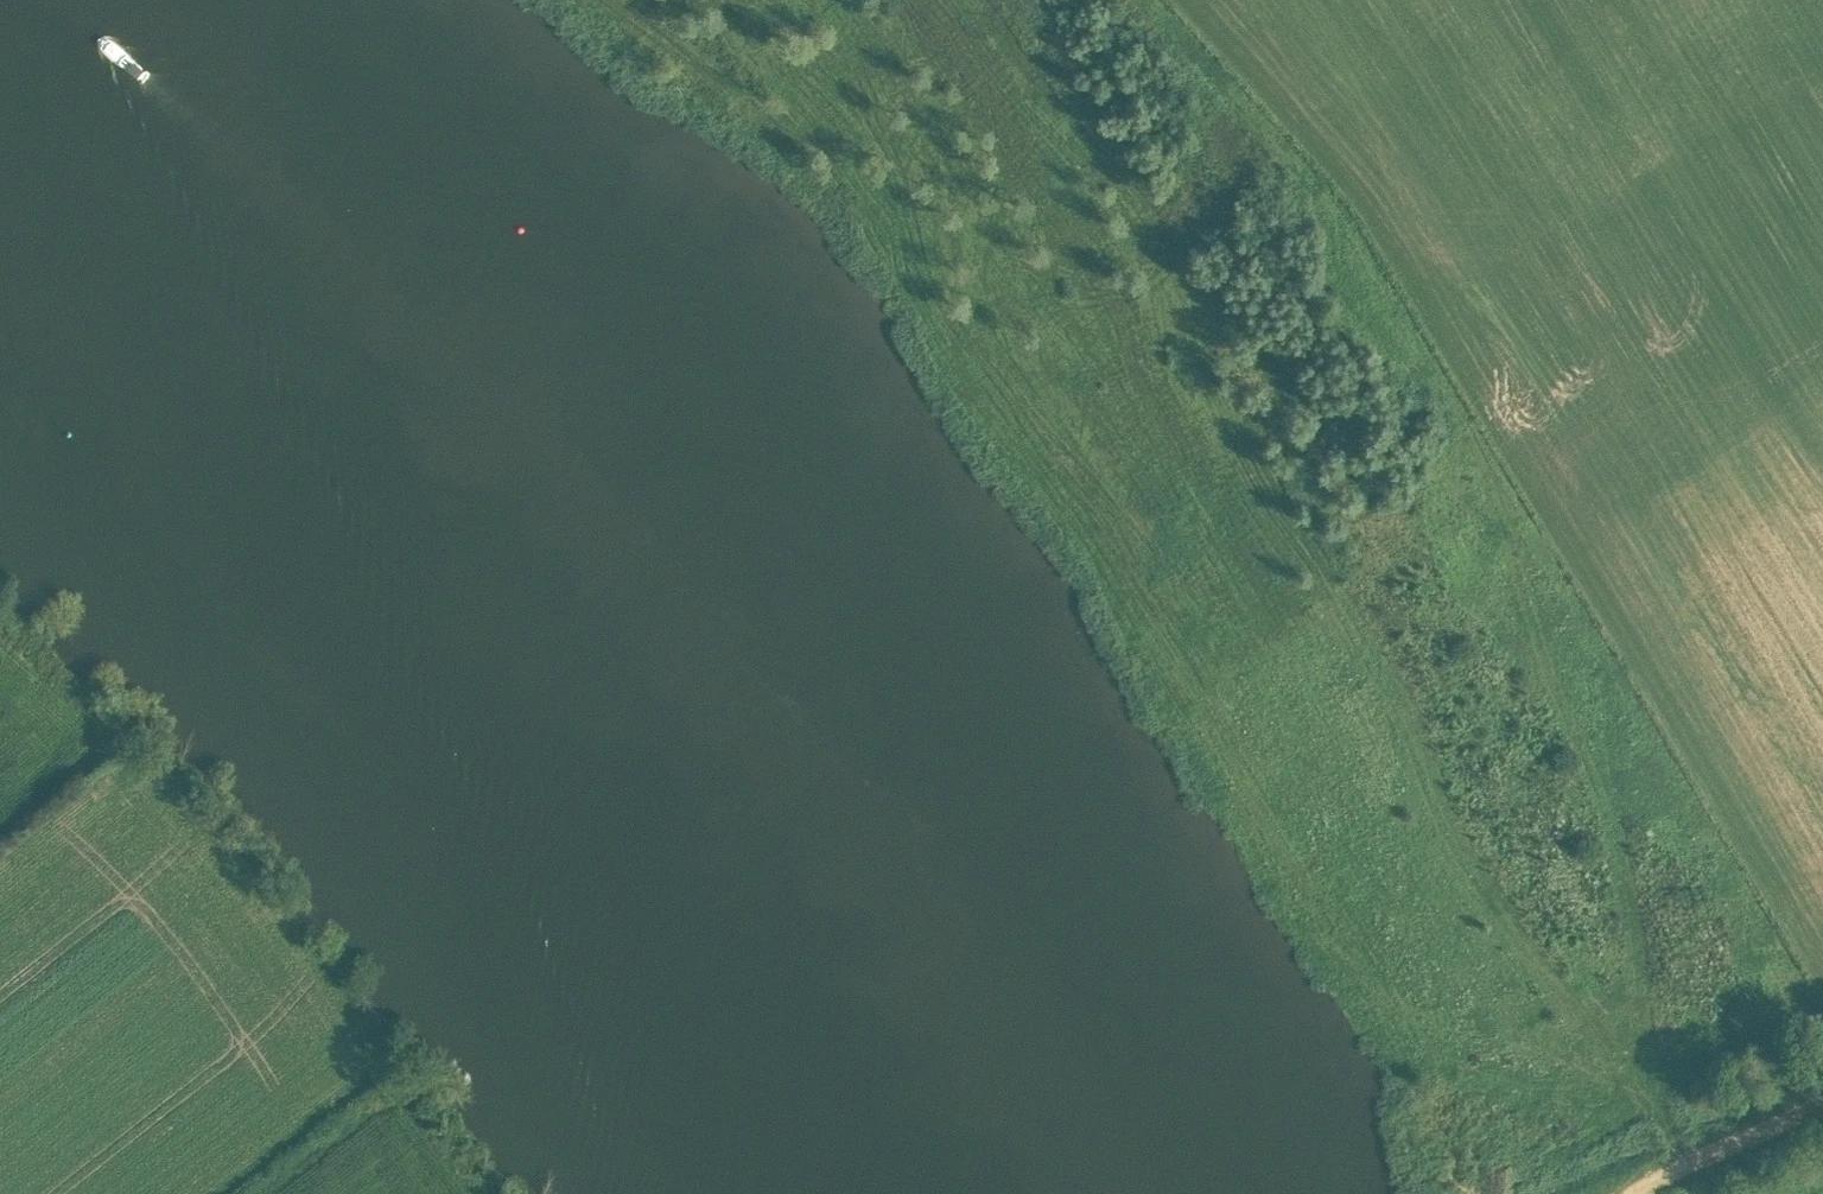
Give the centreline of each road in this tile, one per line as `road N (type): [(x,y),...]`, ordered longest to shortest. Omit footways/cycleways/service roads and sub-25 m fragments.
road 1 (track): [(1643,1193),(1822,1109)]

